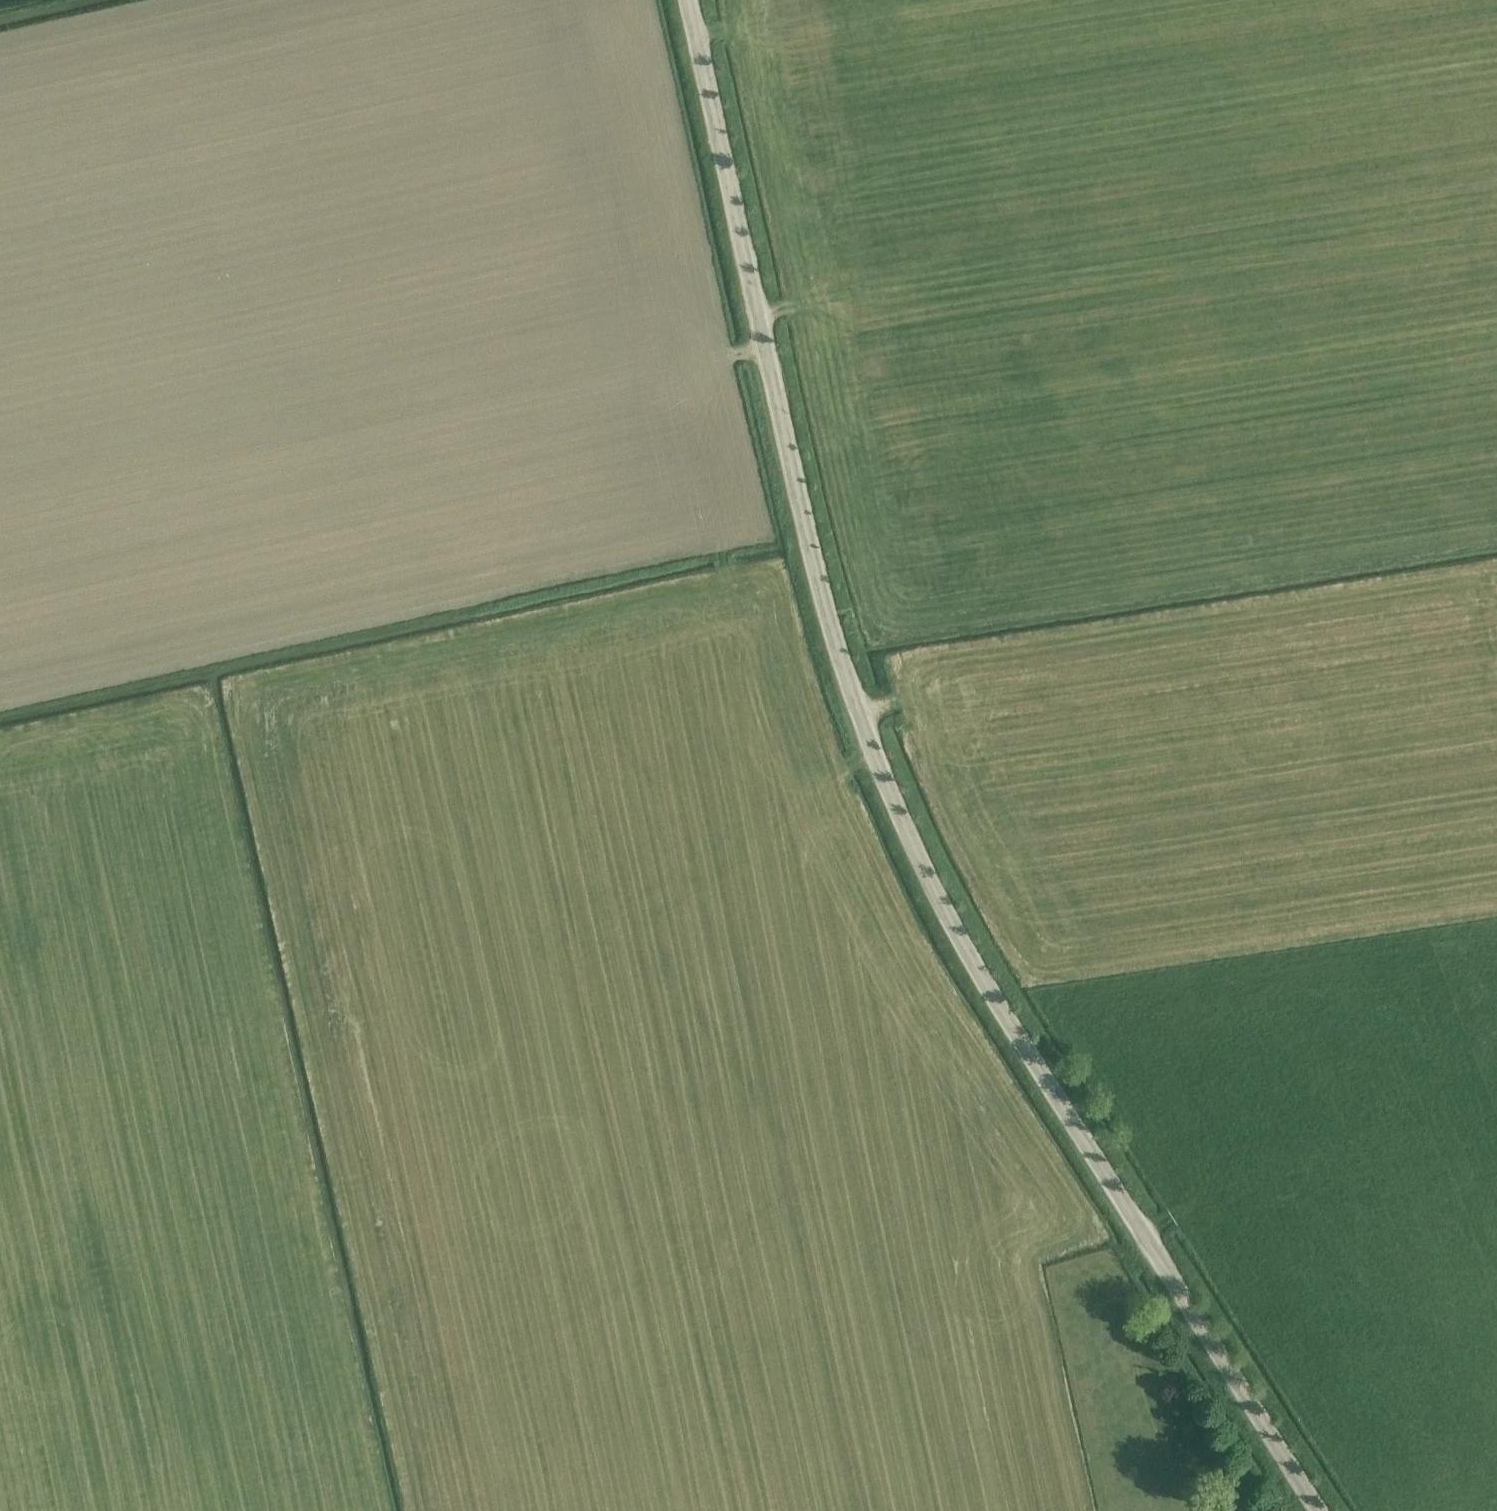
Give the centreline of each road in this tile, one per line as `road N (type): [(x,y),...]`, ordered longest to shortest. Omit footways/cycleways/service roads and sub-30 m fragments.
road 1 (unclassified): [(1326,1510),(1107,1160),(890,781),(855,669),(706,0)]

